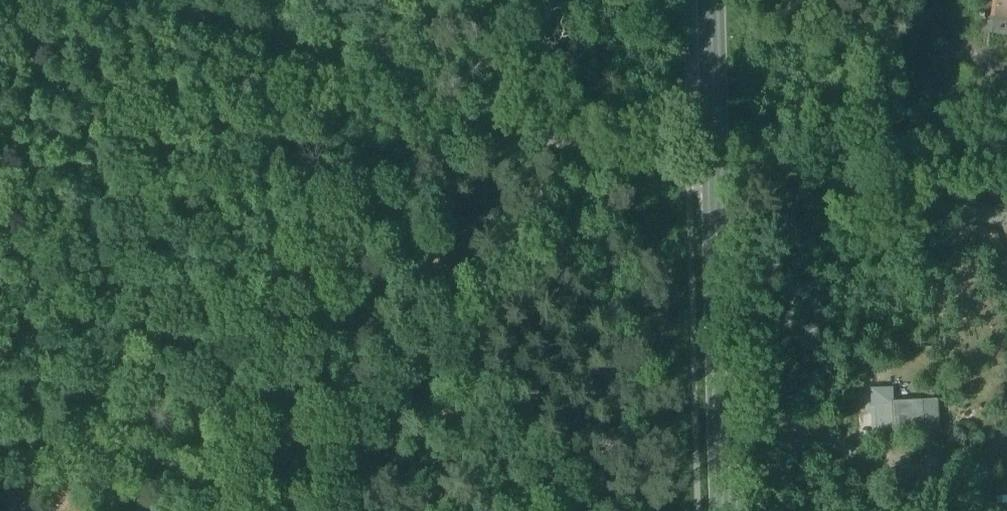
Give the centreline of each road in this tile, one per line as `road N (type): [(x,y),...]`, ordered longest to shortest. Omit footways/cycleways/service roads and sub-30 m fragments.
road 1 (track): [(688,167),(564,145),(132,0)]
road 2 (secondary): [(710,0),(724,510)]
road 3 (track): [(290,53),(306,510)]

